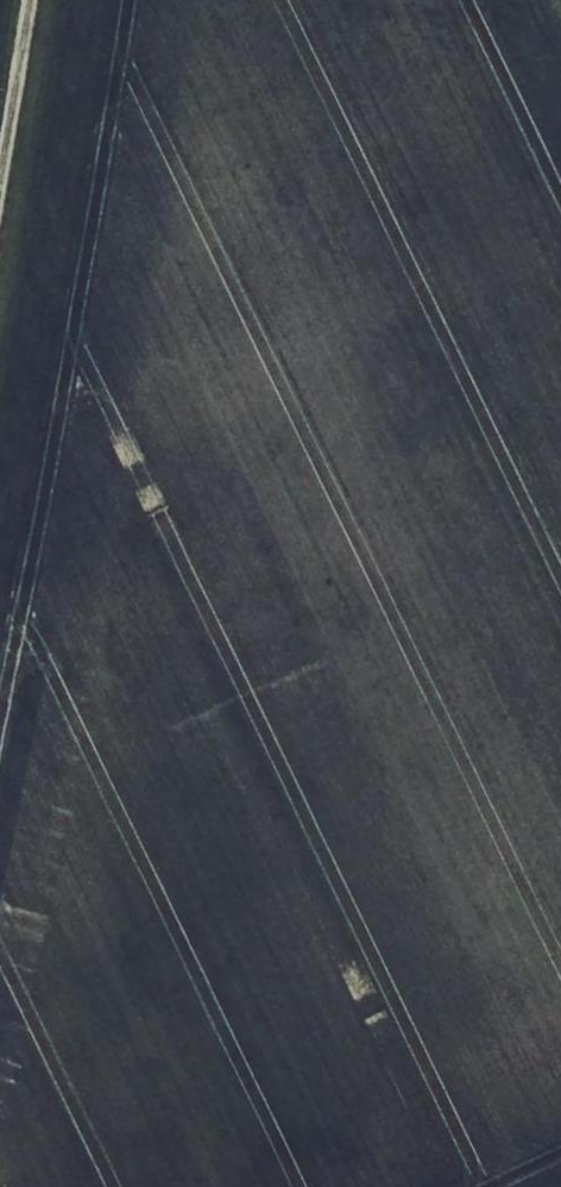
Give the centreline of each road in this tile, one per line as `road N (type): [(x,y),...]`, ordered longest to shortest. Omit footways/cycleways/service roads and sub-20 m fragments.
road 1 (track): [(25,0),(0,137)]

